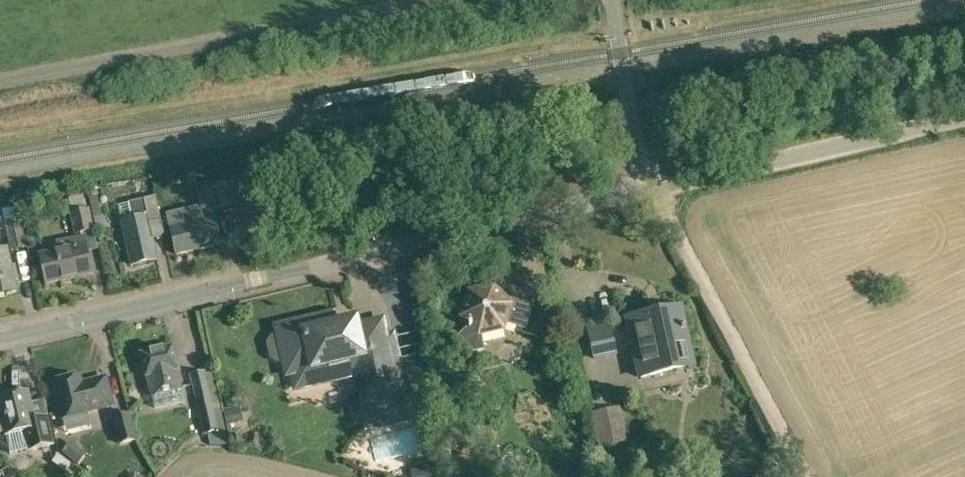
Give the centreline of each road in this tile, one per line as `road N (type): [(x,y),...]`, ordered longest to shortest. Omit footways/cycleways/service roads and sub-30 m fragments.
road 1 (unclassified): [(964,115),(0,339)]

